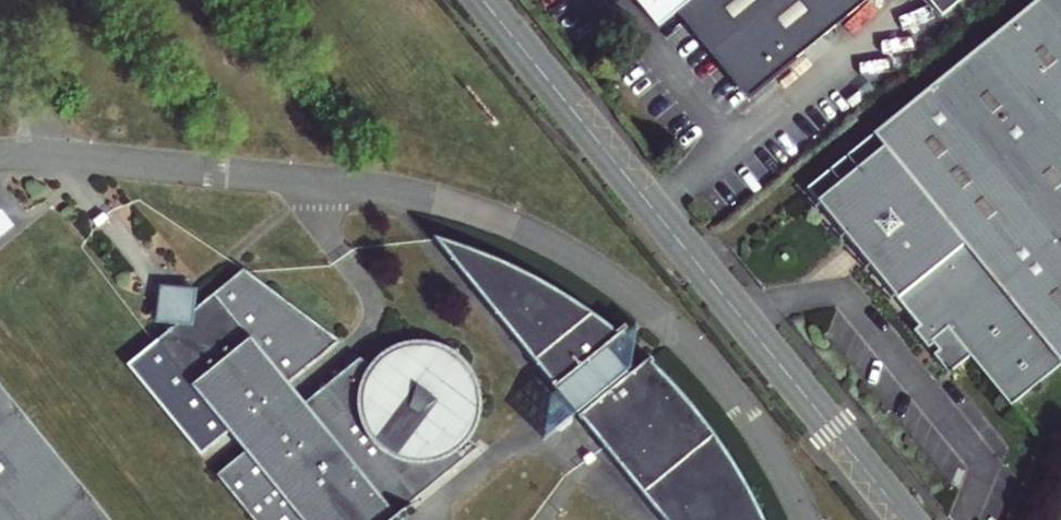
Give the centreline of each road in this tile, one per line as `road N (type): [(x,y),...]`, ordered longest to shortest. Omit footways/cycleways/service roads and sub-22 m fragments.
road 1 (unclassified): [(483,0),(906,519)]

